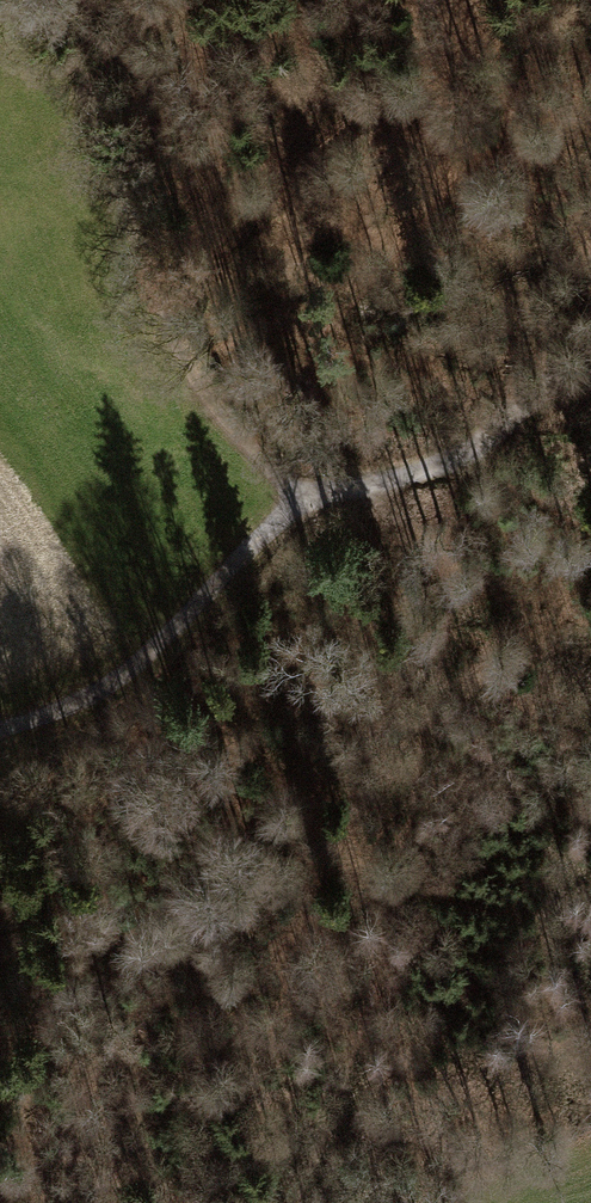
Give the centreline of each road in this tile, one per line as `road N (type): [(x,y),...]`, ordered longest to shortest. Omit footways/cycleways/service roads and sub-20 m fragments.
road 1 (track): [(470,453),(458,566),(373,993),(302,1202)]
road 2 (track): [(0,732),(98,702),(283,504),(470,453),(590,361)]

